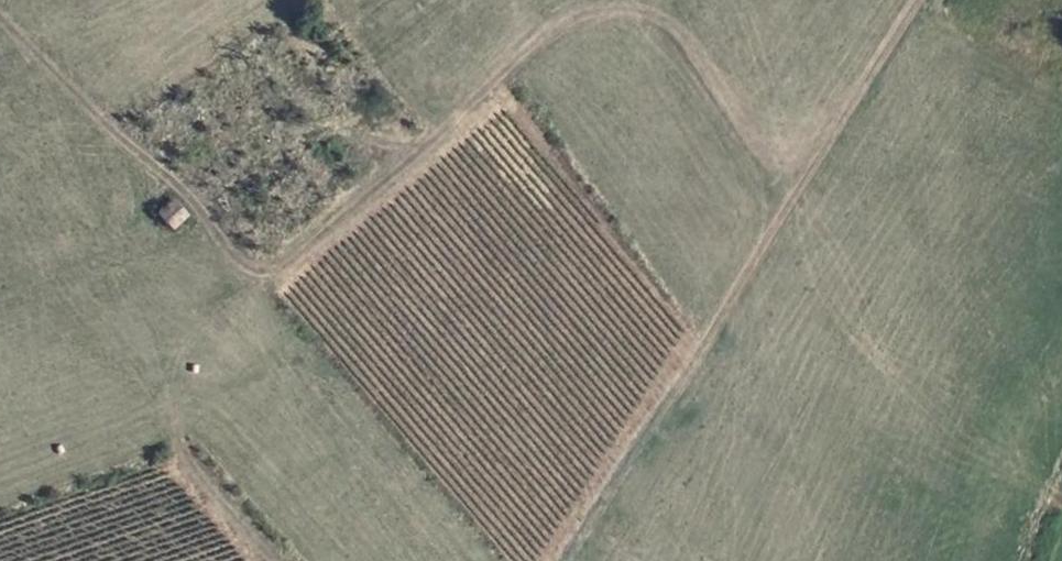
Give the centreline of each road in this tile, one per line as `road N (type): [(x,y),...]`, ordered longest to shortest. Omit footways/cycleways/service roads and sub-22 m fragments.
road 1 (track): [(0,18),(188,191),(262,272),(536,47),(616,10),(641,14),(680,45),(761,174),(775,228)]
road 2 (track): [(920,0),(565,560)]

